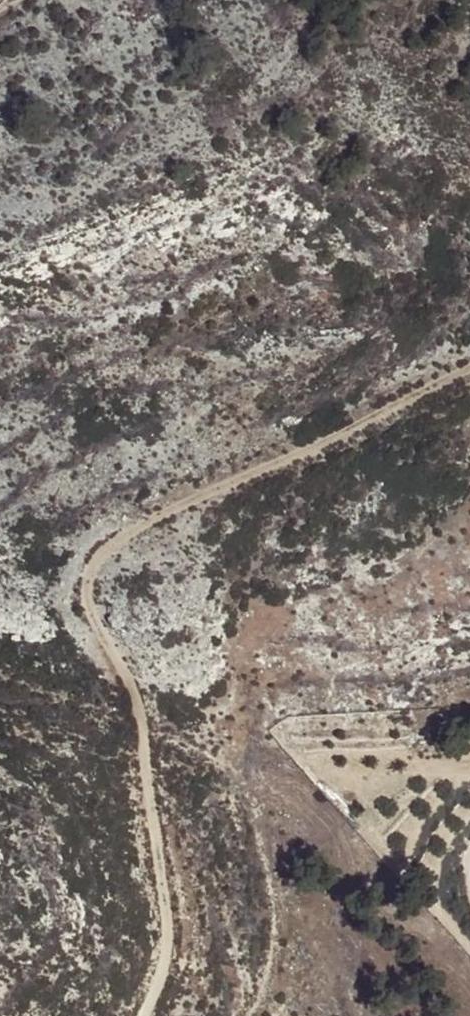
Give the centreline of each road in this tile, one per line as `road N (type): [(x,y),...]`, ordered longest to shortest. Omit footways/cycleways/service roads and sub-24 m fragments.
road 1 (track): [(138,1015),(149,756),(118,646),(92,591),(115,544),(194,499),(469,371)]

